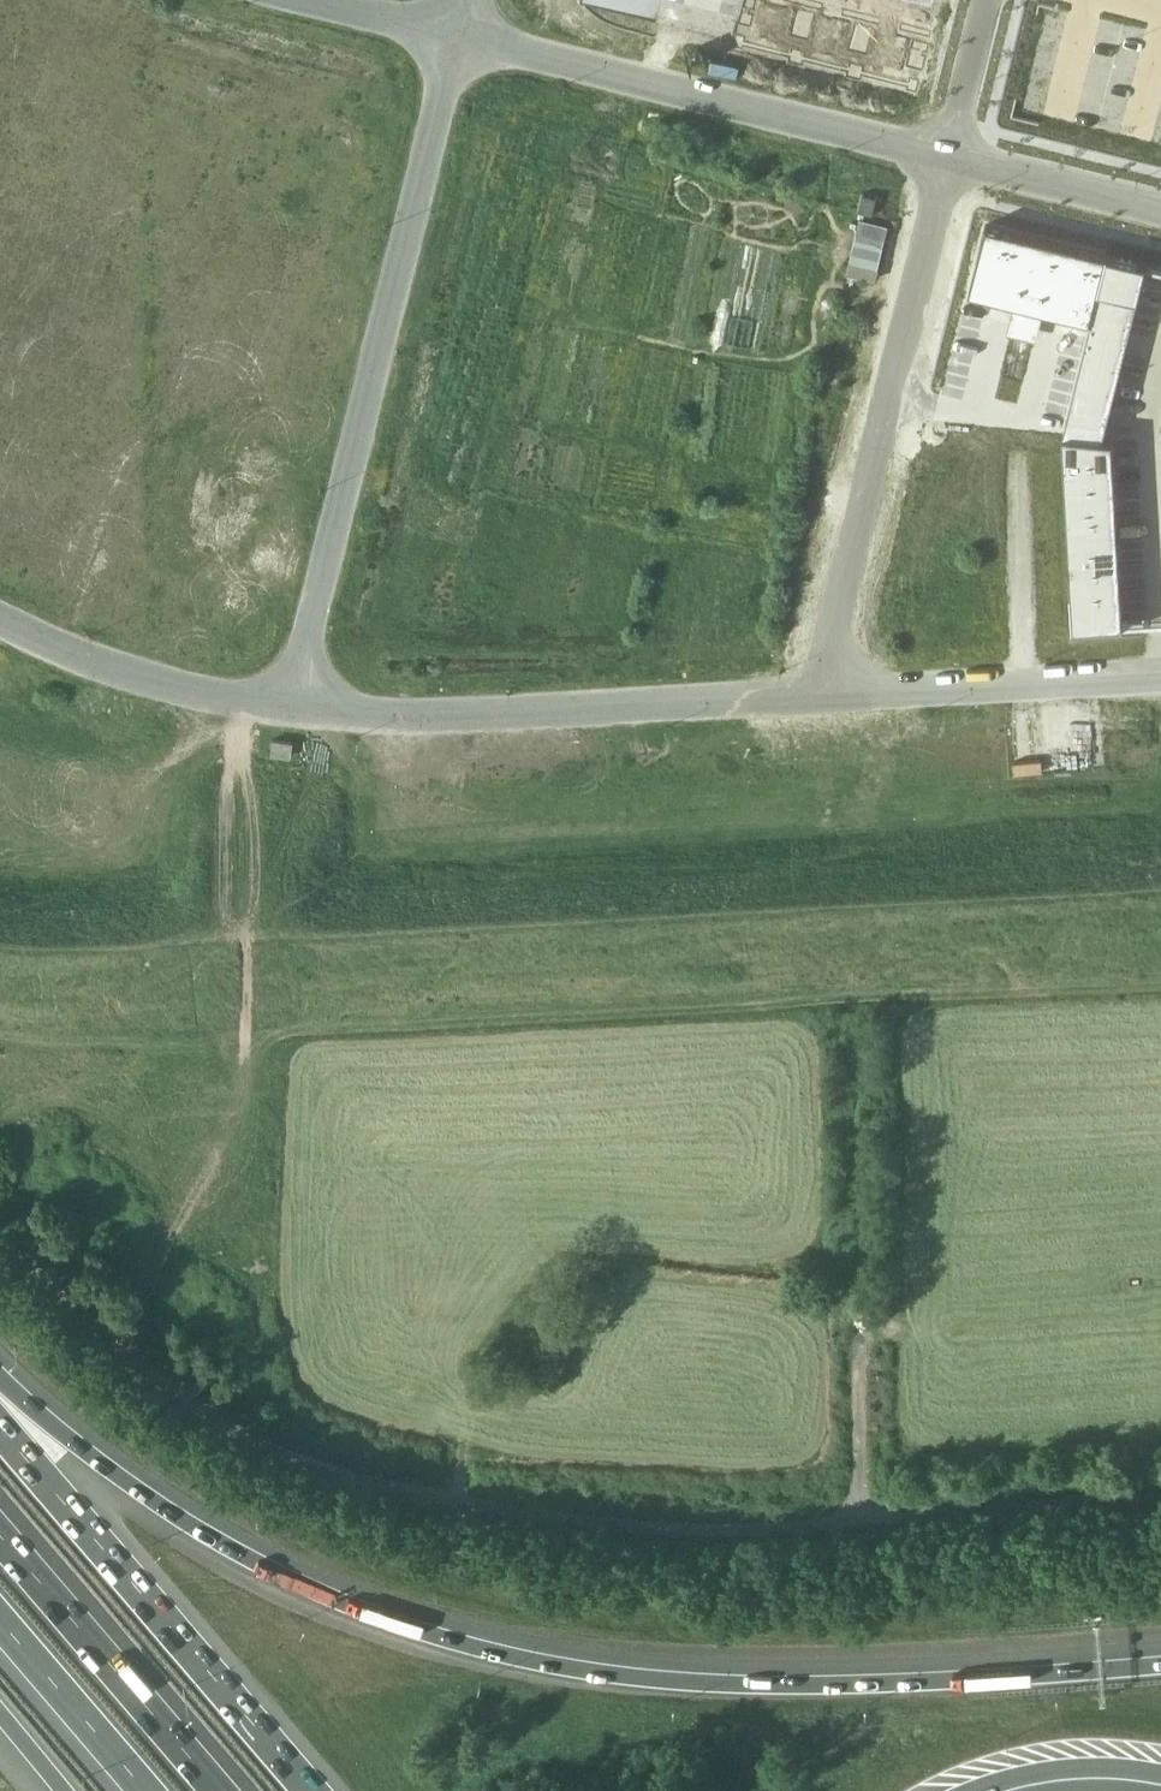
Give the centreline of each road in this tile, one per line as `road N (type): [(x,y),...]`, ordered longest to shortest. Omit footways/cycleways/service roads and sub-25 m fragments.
road 1 (motorway): [(1160,1664),(738,1685),(611,1676),(488,1651),(360,1610),(240,1553),(0,1401)]
road 2 (track): [(1160,983),(284,1030),(261,1044)]
road 3 (unclassified): [(456,35),(290,710)]
road 4 (unclassified): [(951,156),(811,696)]
road 5 (unclassified): [(290,710),(437,717),(811,696)]
road 6 (unclassified): [(951,156),(456,35)]
road 7 (motorway): [(311,1790),(0,1427)]
road 8 (unclassified): [(811,696),(1160,677)]
road 9 (motorway): [(217,1790),(0,1538)]
road 10 (unclassified): [(0,621),(131,676),(290,710)]
road 11 (motorway): [(0,1618),(149,1790)]
road 12 (unclassified): [(1160,208),(951,156)]
road 13 (motorway): [(973,1790),(1043,1771),(1160,1772)]
road 14 (unclassified): [(987,0),(951,156)]
road 15 (unclassified): [(317,0),(456,35)]

